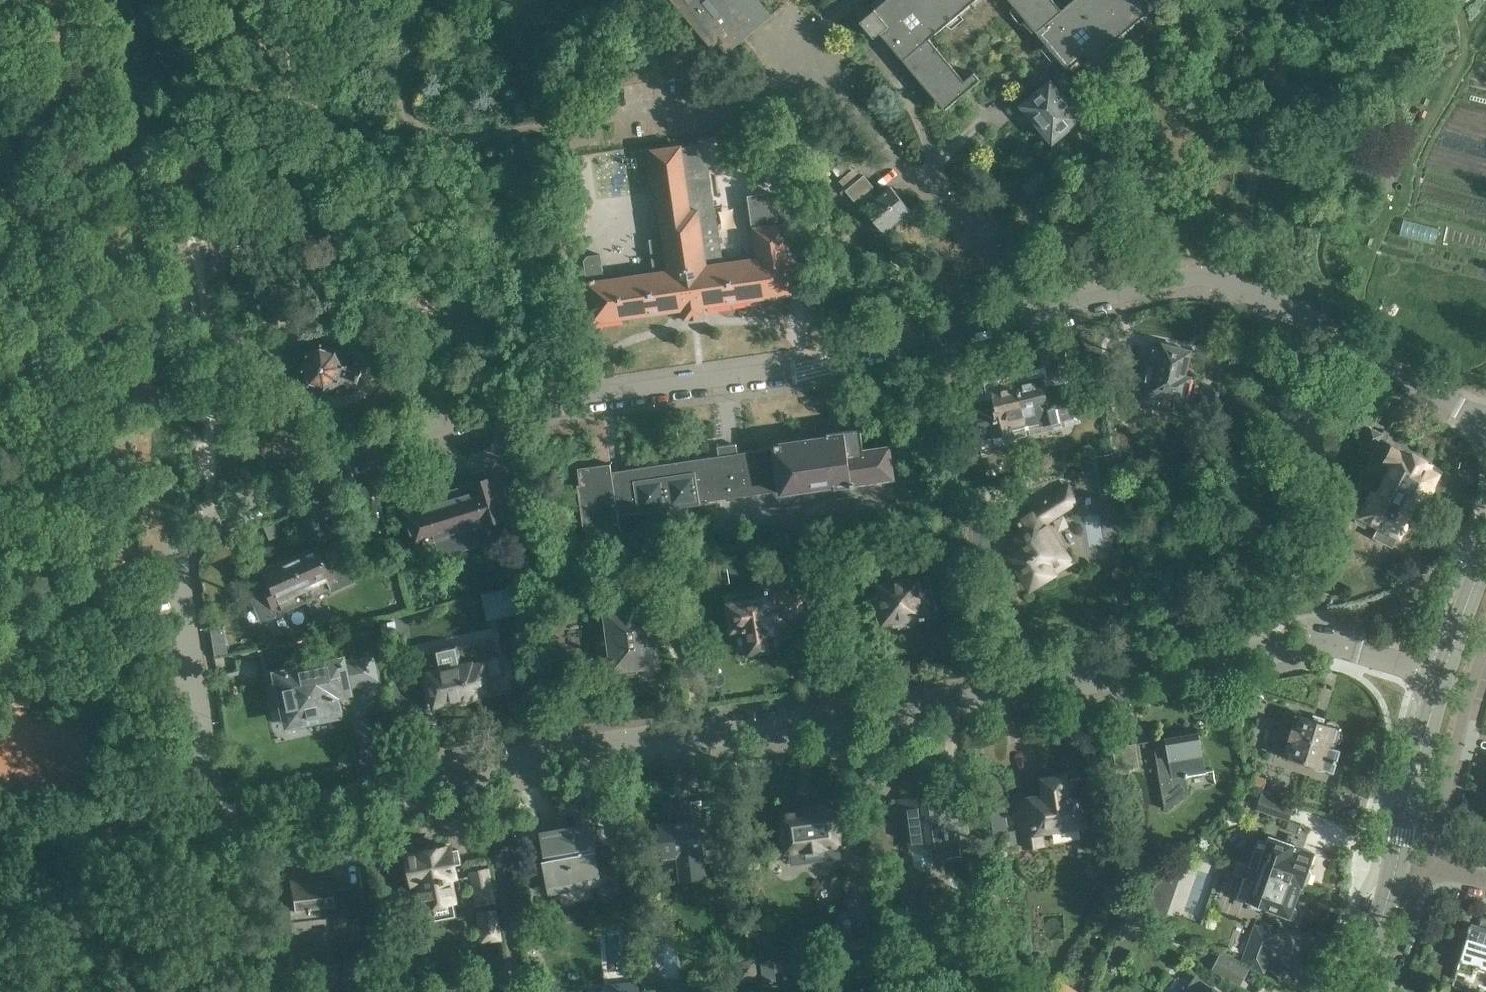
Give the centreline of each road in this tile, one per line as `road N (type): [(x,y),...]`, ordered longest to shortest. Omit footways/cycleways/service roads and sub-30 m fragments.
road 1 (residential): [(215,818),(172,537),(308,477),(386,429),(808,367),(1114,284),(1202,277),(1245,286),(1464,414),(1485,416)]
road 2 (residential): [(215,818),(229,826),(489,764),(1307,643),(1442,674)]
road 3 (track): [(134,298),(172,537),(0,595)]
road 4 (residential): [(1424,866),(1485,648)]
road 5 (track): [(215,818),(0,831)]
road 6 (tertiary): [(1396,861),(1442,674)]
road 7 (track): [(196,363),(205,522)]
road 8 (tertiary): [(1345,991),(1374,939),(1396,861)]
road 9 (residential): [(1376,991),(1424,866)]
road 10 (tertiary): [(1442,674),(1485,555)]

